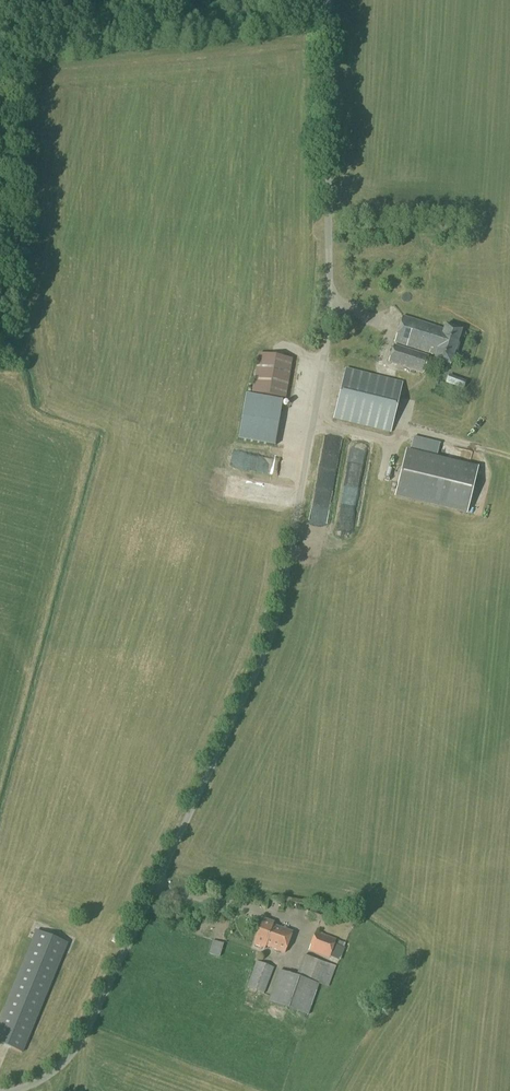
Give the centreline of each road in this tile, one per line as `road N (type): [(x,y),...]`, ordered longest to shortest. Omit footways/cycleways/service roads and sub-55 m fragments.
road 1 (unclassified): [(17,1090),(46,1079),(79,1046),(277,621),(326,344),(330,0)]

